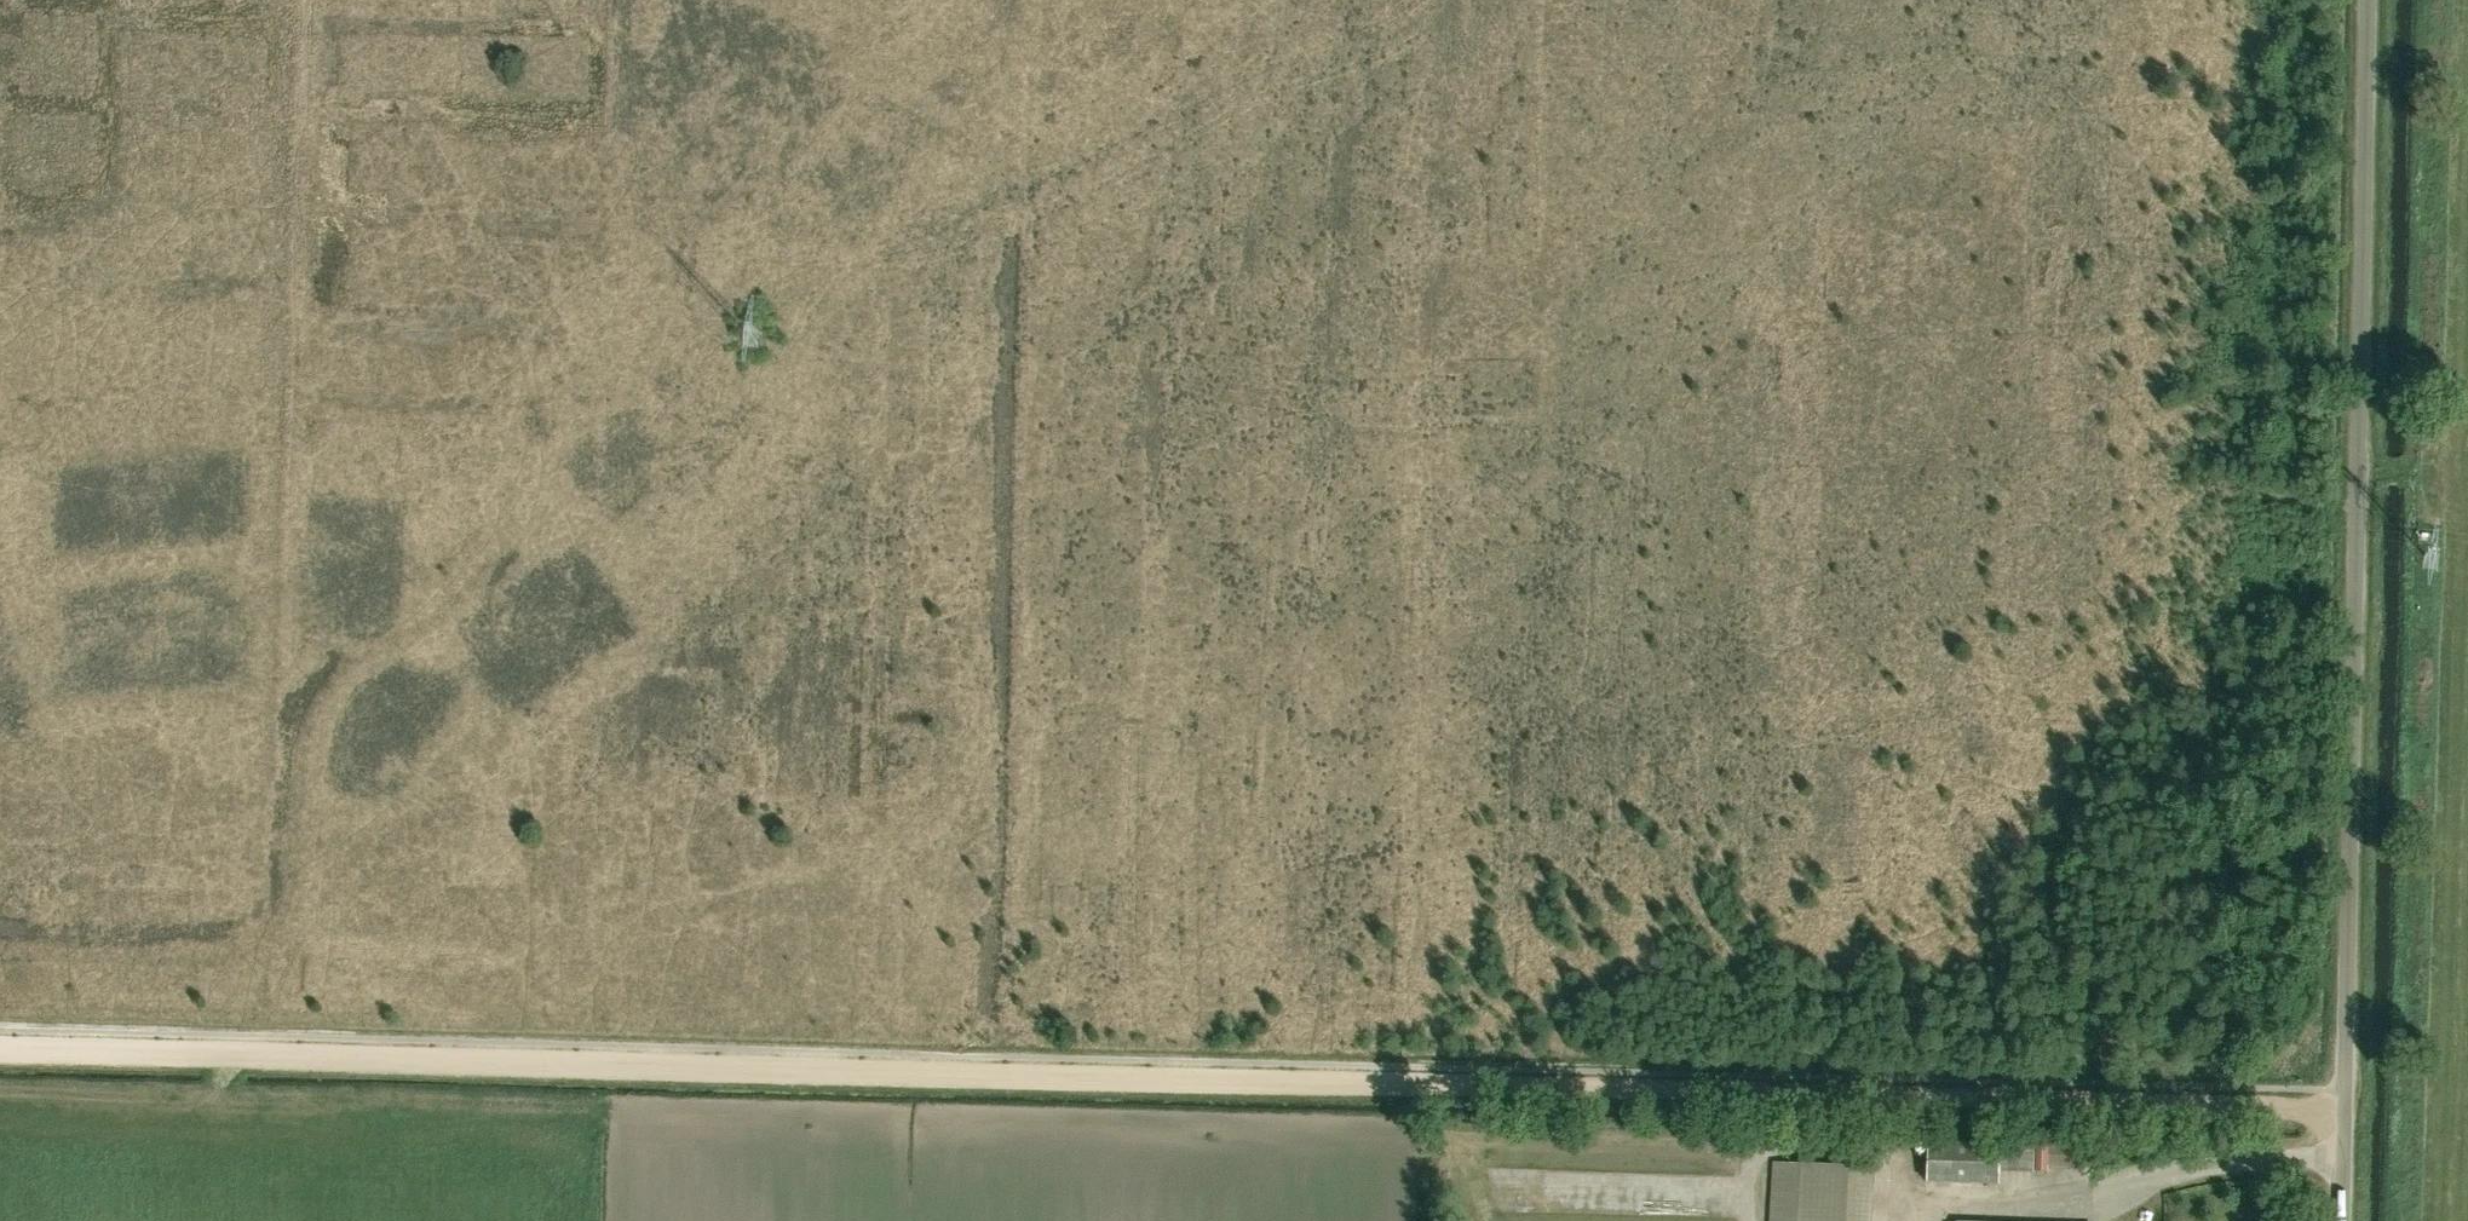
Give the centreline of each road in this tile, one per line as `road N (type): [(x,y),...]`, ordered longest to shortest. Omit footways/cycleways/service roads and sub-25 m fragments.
road 1 (track): [(0,1047),(2345,1110)]
road 2 (unclassified): [(2346,1220),(2370,0)]

